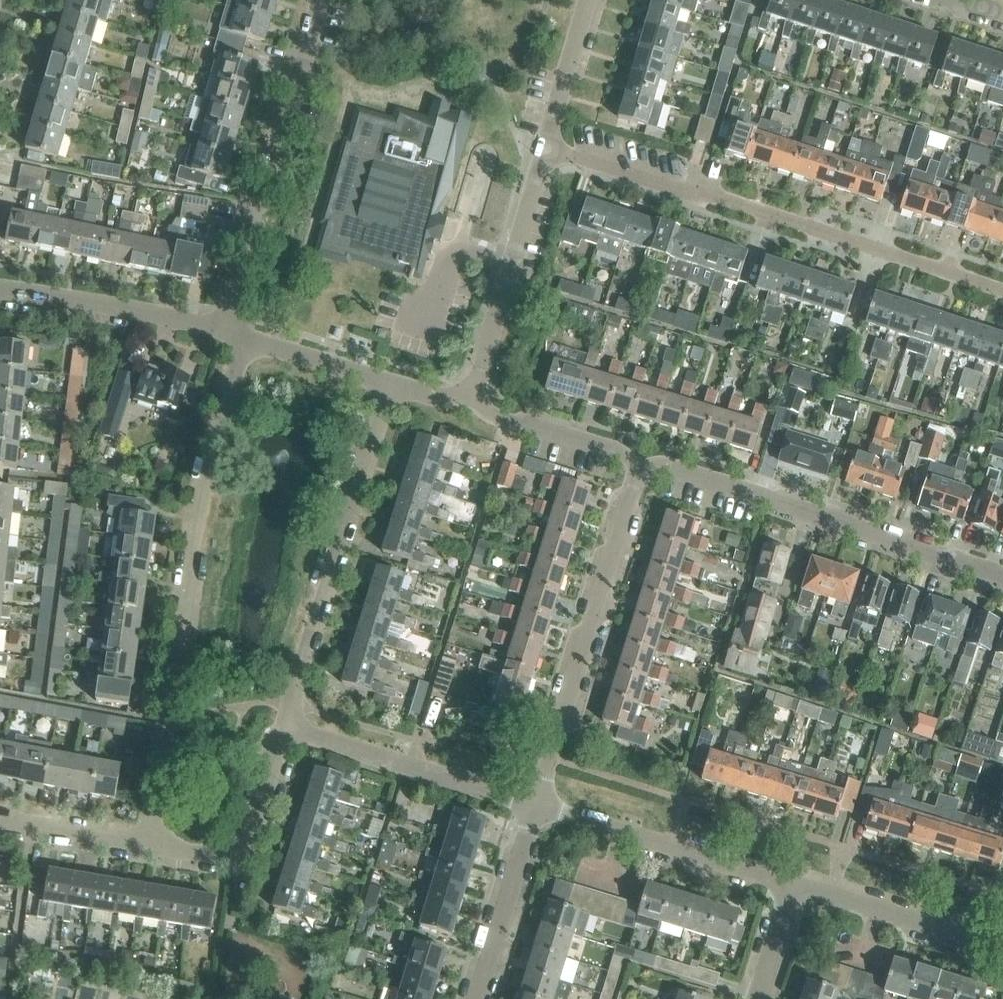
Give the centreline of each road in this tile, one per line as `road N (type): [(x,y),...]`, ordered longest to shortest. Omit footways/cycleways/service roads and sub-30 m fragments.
road 1 (residential): [(146,845),(192,521),(241,339)]
road 2 (residential): [(1002,294),(545,148)]
road 3 (unclassified): [(1002,585),(638,466)]
road 4 (residential): [(284,729),(385,383)]
road 5 (residential): [(533,802),(638,466)]
road 6 (residential): [(218,333),(311,0)]
road 7 (residential): [(796,887),(533,802)]
road 8 (residential): [(469,410),(545,148)]
road 9 (residential): [(533,802),(284,729)]
road 10 (residential): [(146,845),(216,856),(239,850),(258,831),(284,729)]
road 11 (unclassified): [(218,333),(0,290)]
road 12 (residential): [(1002,945),(796,887)]
road 13 (residential): [(473,998),(533,802)]
road 14 (unclassified): [(638,466),(469,410)]
road 15 (residential): [(545,148),(591,0)]
road 16 (unclassified): [(385,383),(241,339)]
road 17 (residential): [(146,845),(0,823)]

